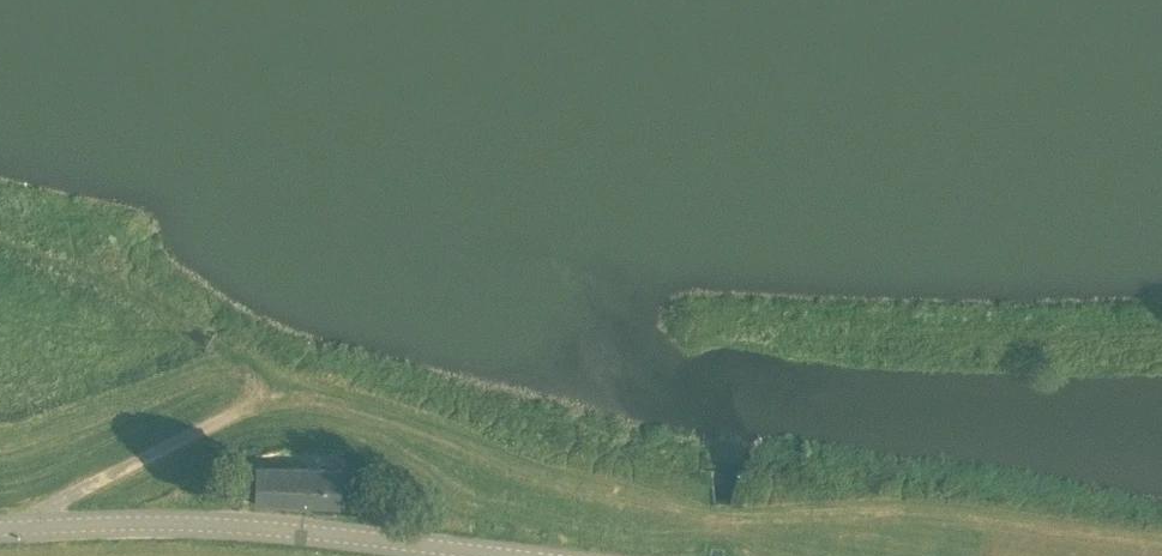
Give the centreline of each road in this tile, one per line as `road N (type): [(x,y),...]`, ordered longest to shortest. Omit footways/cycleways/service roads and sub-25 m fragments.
road 1 (tertiary): [(0,530),(183,524),(521,555)]

